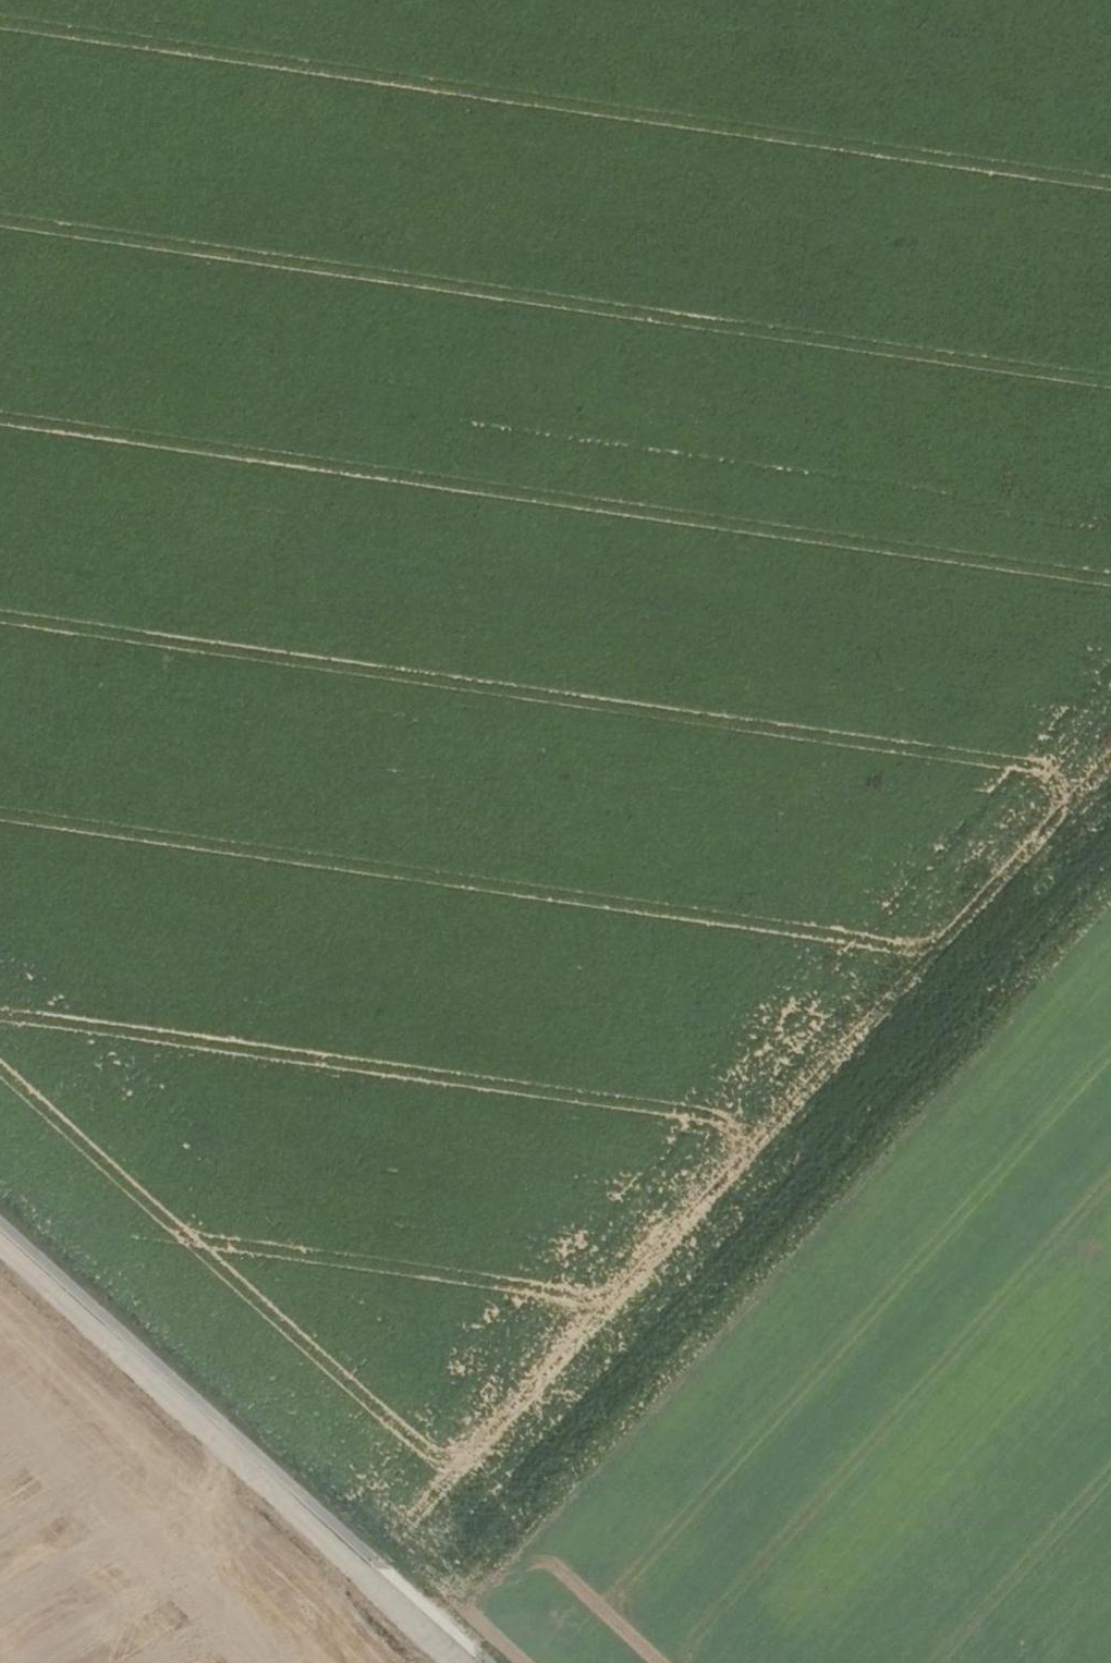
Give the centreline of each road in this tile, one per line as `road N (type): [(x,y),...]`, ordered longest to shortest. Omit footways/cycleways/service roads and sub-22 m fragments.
road 1 (unclassified): [(0,1242),(458,1662)]

